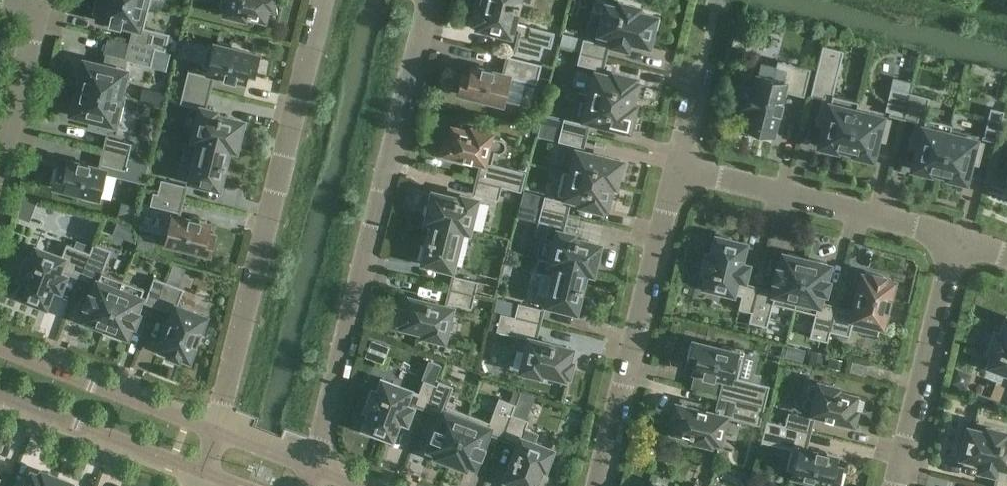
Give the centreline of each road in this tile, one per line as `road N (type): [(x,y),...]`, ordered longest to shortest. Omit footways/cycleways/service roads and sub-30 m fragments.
road 1 (residential): [(316,472),(426,0)]
road 2 (residential): [(324,0),(221,430)]
road 3 (residential): [(679,171),(605,485)]
road 4 (residential): [(679,171),(963,242)]
road 5 (residential): [(963,242),(903,485)]
road 6 (residential): [(221,430),(0,350)]
road 7 (residential): [(0,403),(201,482)]
road 8 (residential): [(0,165),(43,5)]

